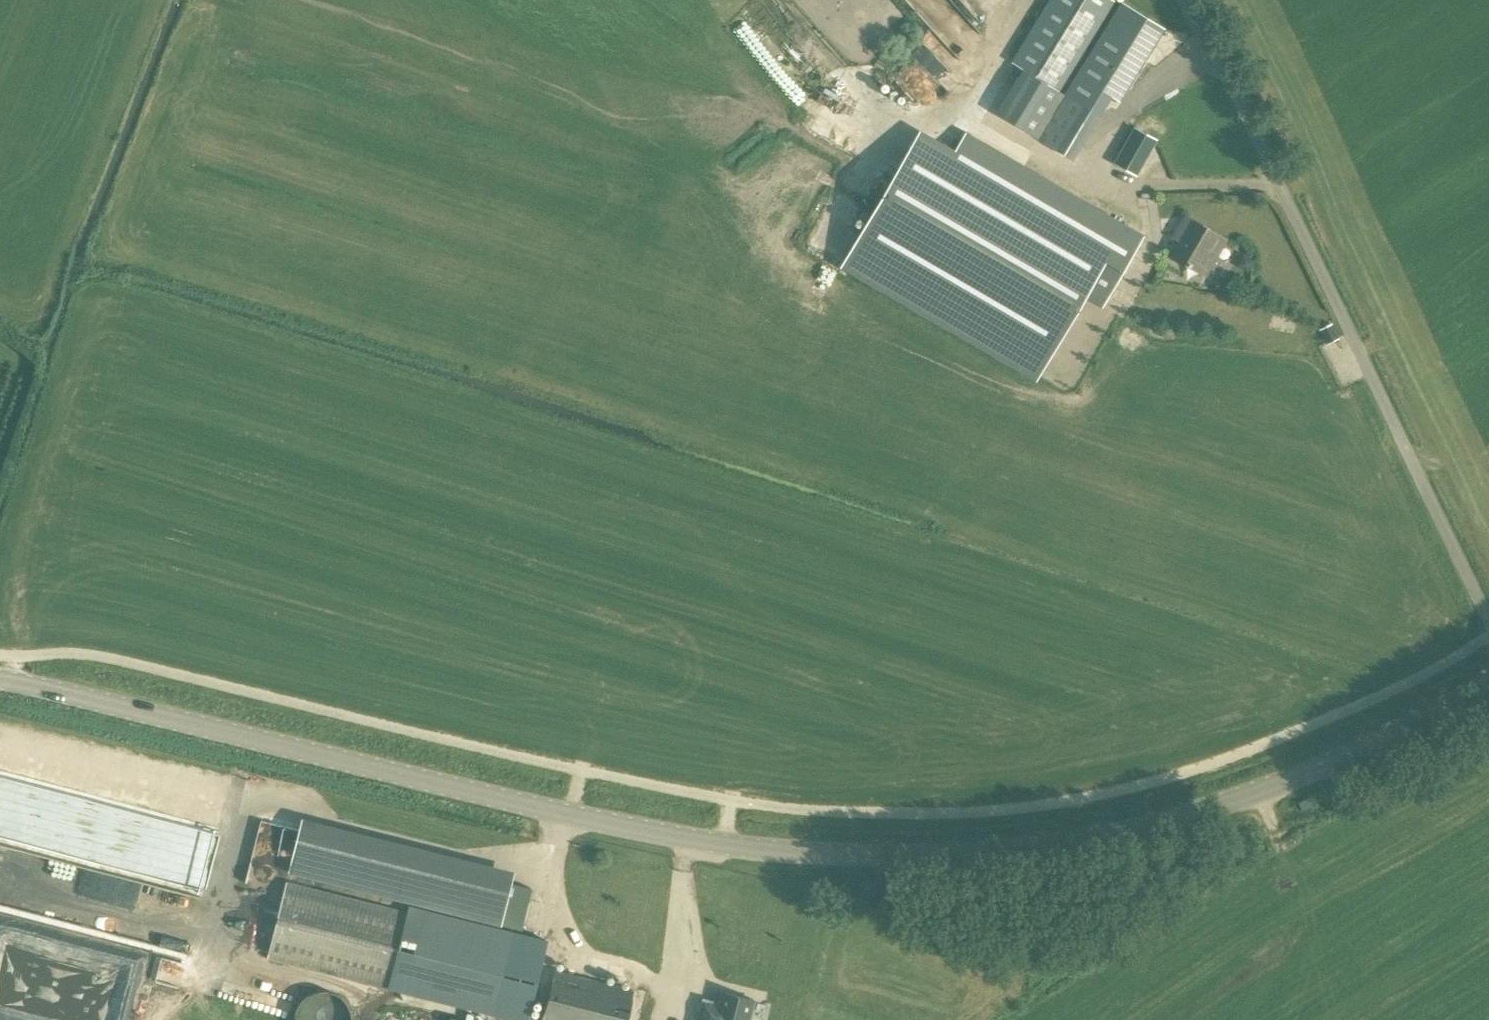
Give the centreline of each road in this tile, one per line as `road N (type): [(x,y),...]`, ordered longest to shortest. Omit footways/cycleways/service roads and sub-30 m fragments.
road 1 (tertiary): [(0,676),(658,834),(872,857),(1041,849),(1173,820),(1256,796),(1423,720),(1488,680)]
road 2 (unclassified): [(1488,619),(1190,0)]
road 3 (track): [(1256,796),(1282,850),(1290,888),(1276,960),(1247,1019)]

